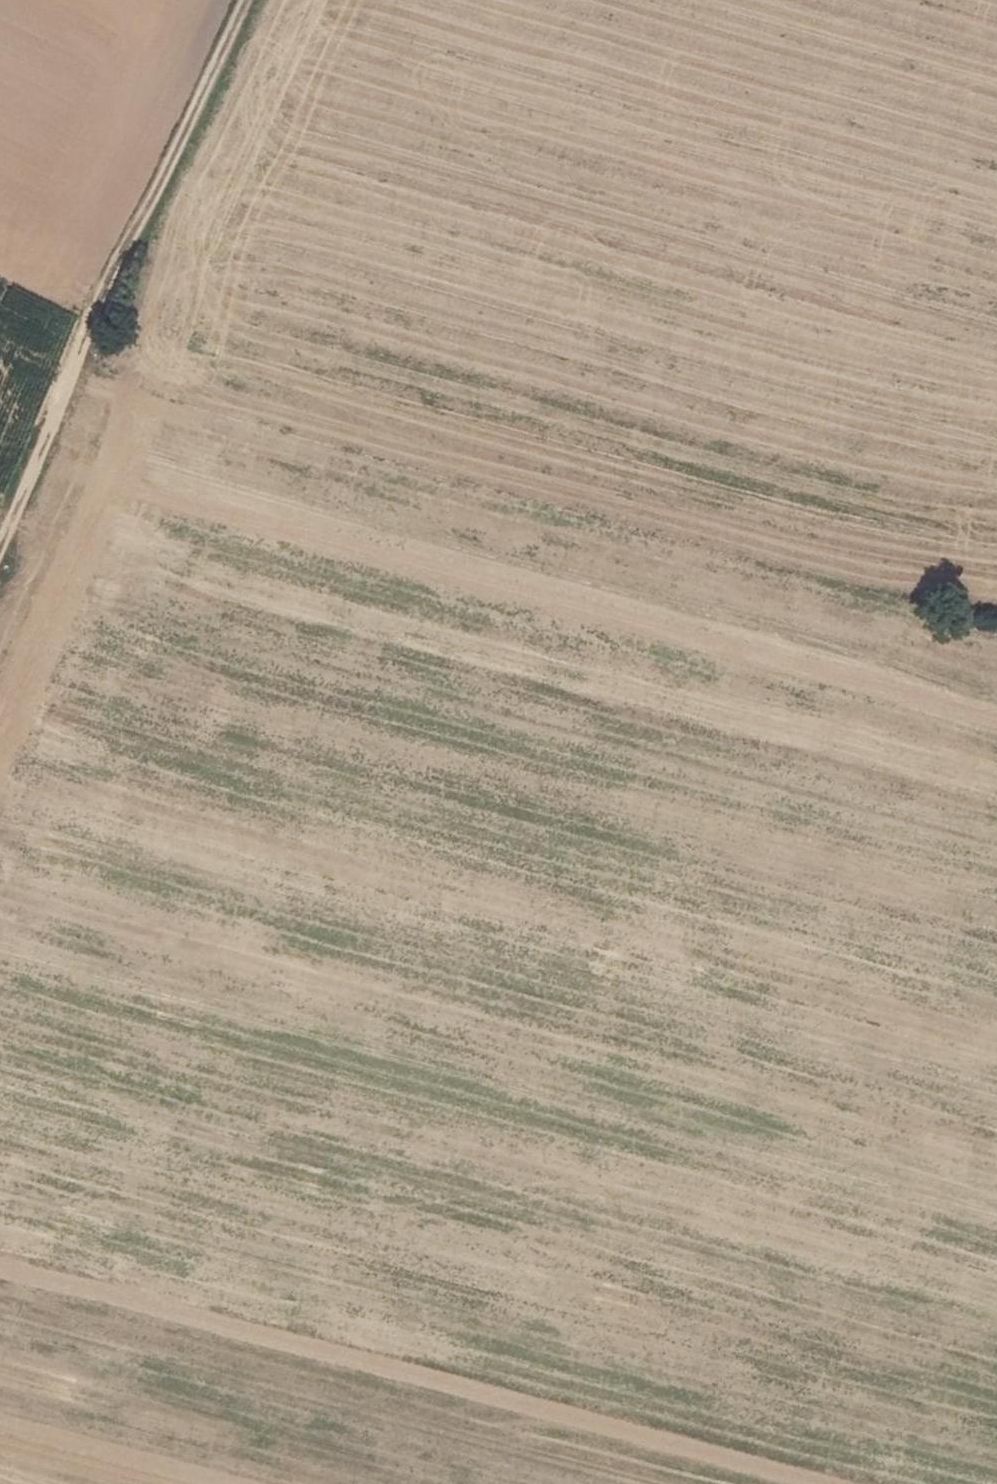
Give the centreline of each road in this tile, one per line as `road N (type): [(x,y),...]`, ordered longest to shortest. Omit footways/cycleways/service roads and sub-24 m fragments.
road 1 (track): [(249,0),(0,557)]

